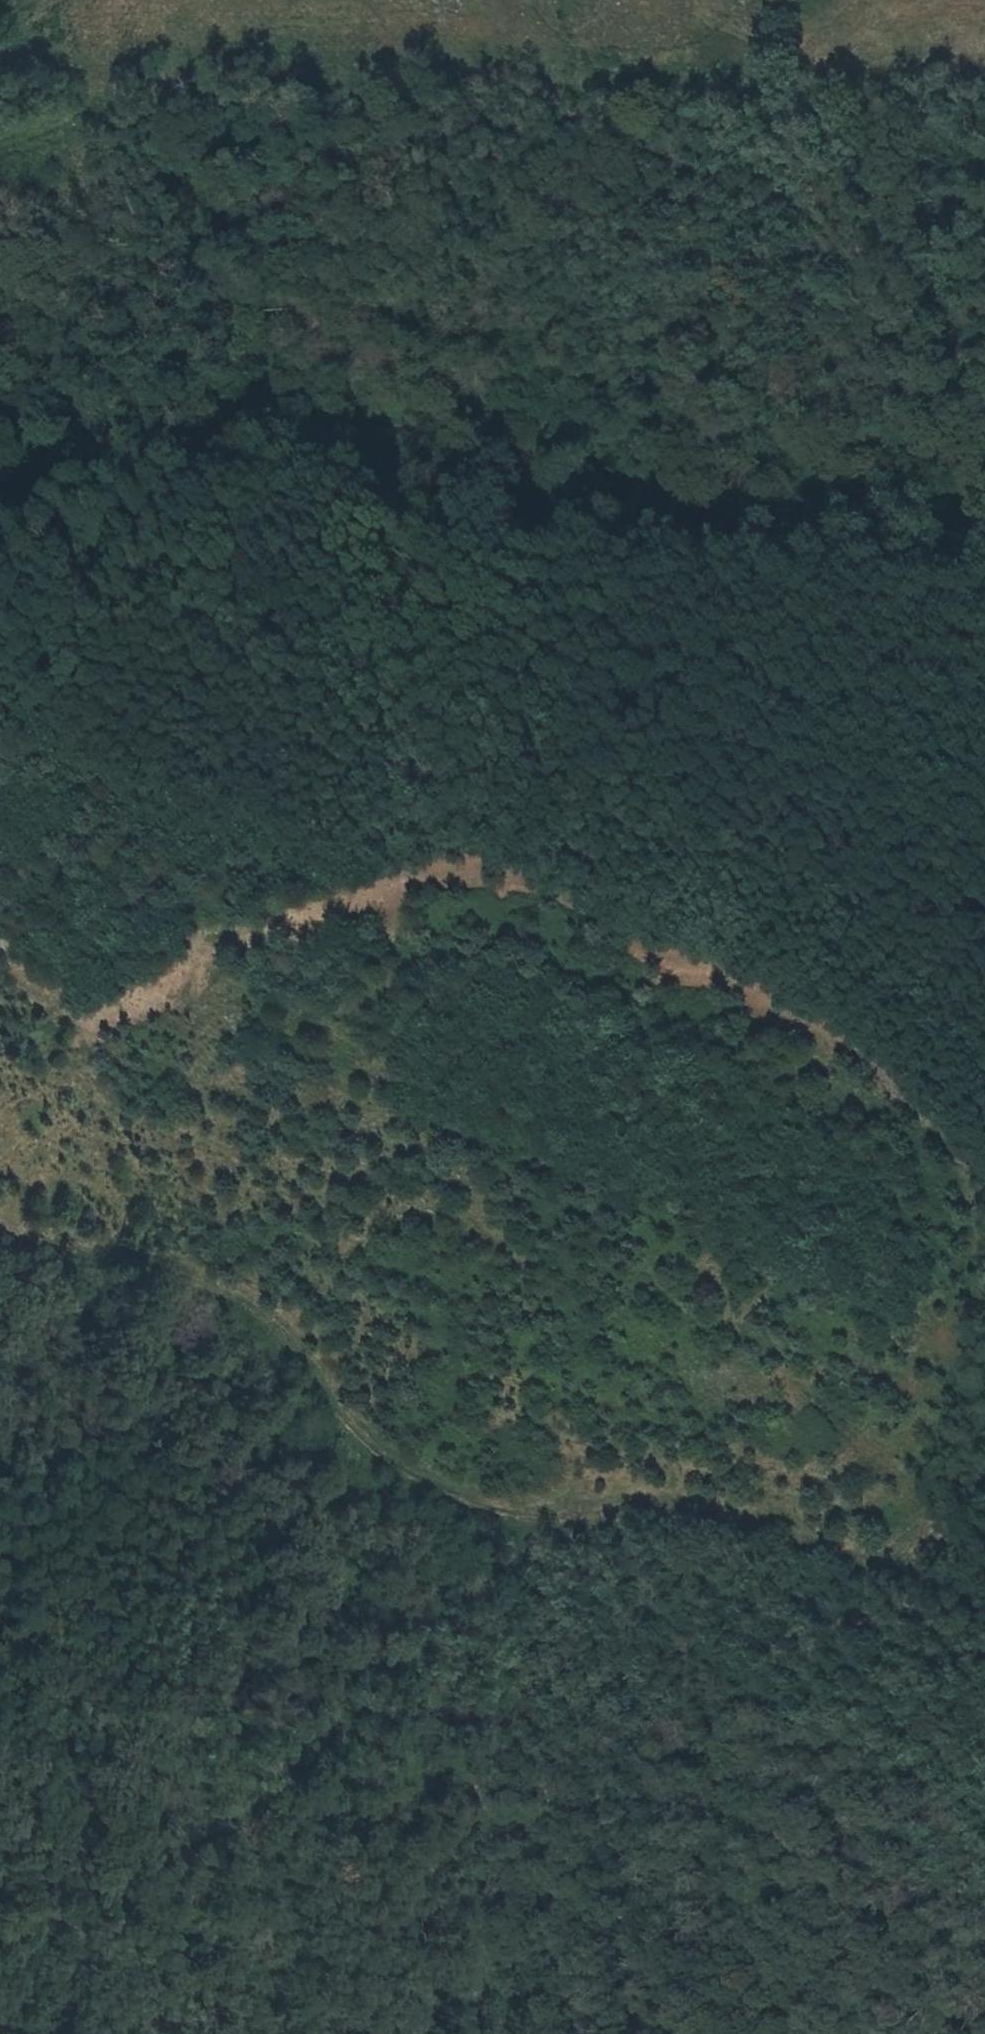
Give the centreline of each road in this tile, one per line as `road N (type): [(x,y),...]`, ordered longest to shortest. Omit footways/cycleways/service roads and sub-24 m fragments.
road 1 (track): [(0,1228),(84,1245),(235,1295),(261,1312),(347,1423),(443,1486),(560,1506),(707,1504),(901,1563)]

